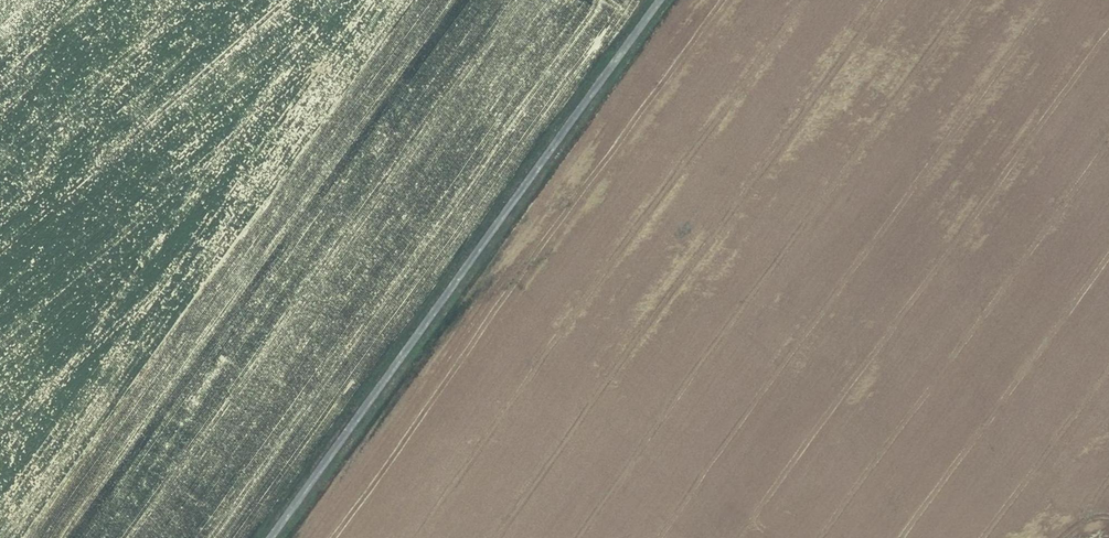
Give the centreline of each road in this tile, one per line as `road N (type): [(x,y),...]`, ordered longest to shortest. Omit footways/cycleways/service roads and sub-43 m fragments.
road 1 (unclassified): [(272,537),(664,0)]

